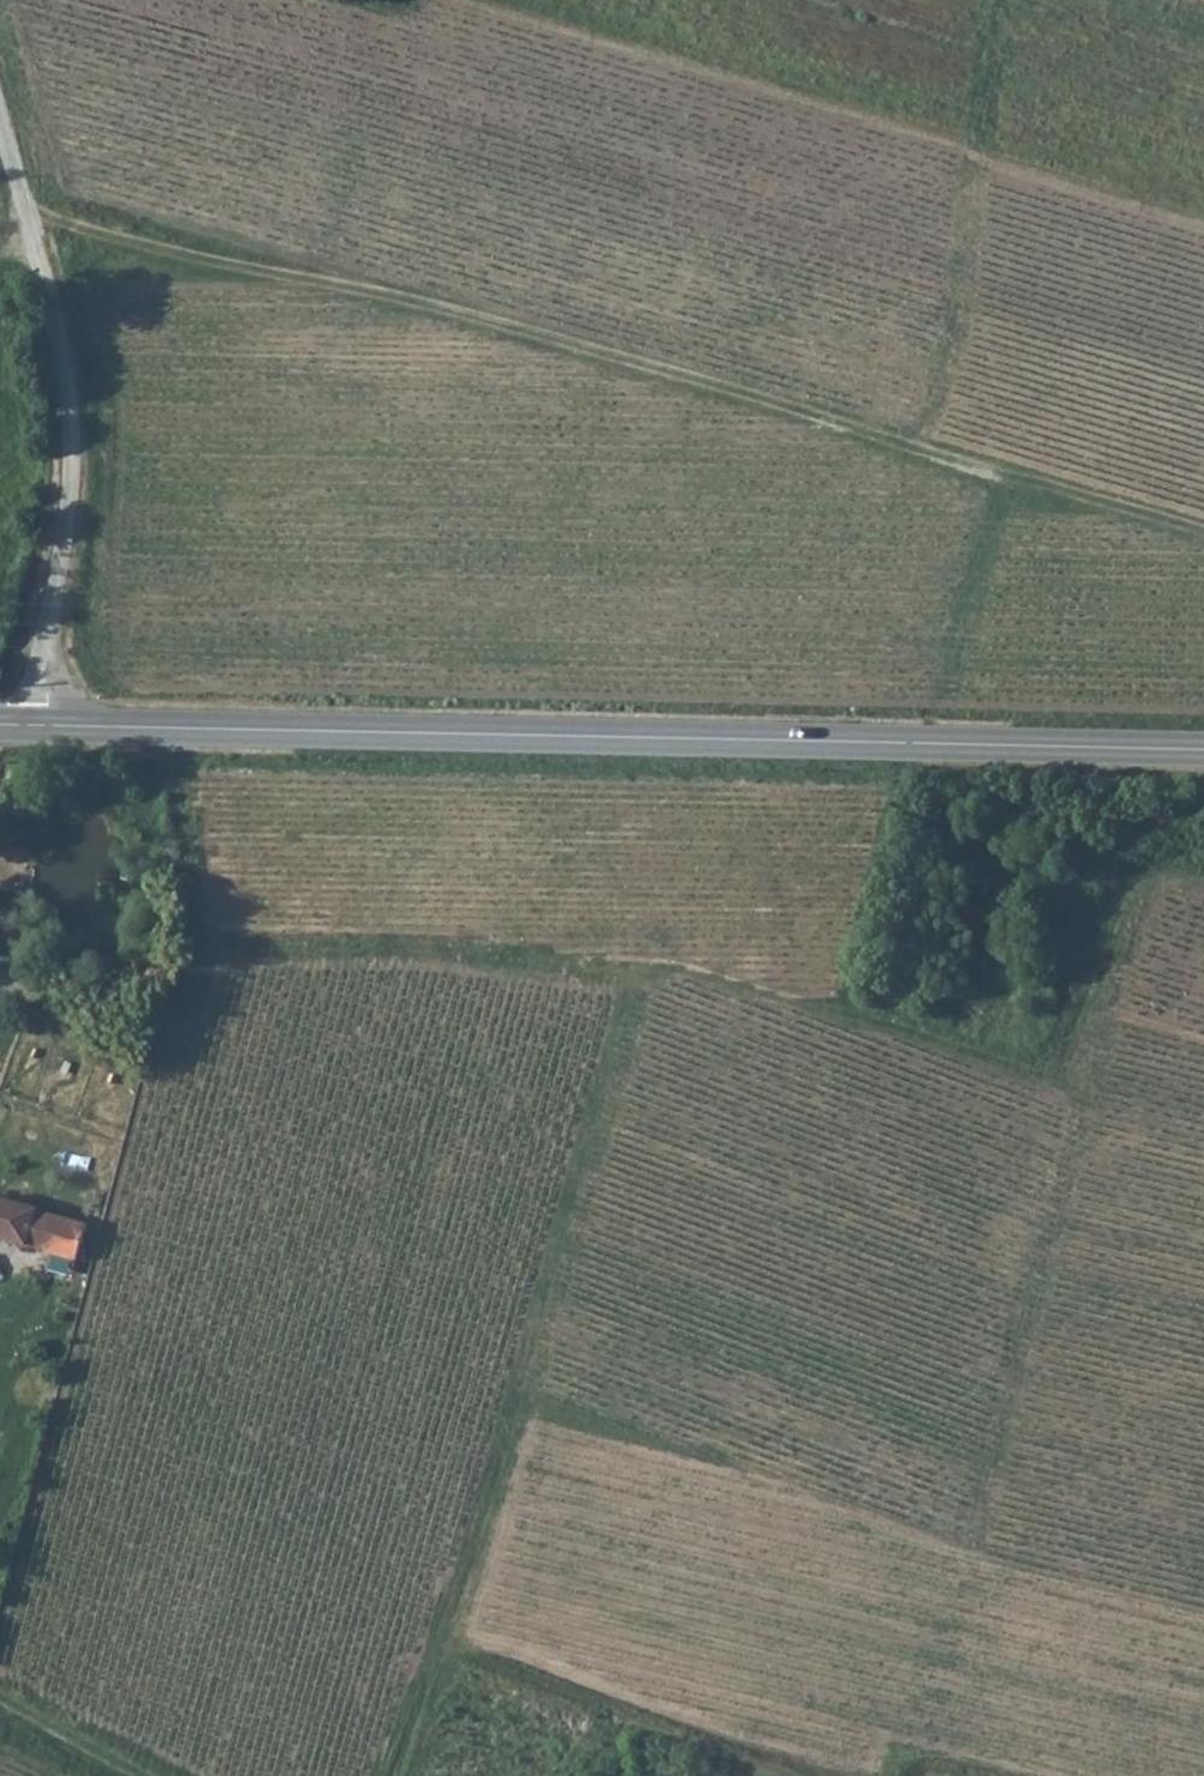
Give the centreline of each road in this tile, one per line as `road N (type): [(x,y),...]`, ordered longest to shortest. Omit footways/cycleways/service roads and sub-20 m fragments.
road 1 (tertiary): [(0,725),(1203,751)]
road 2 (track): [(156,1775),(0,1696)]

